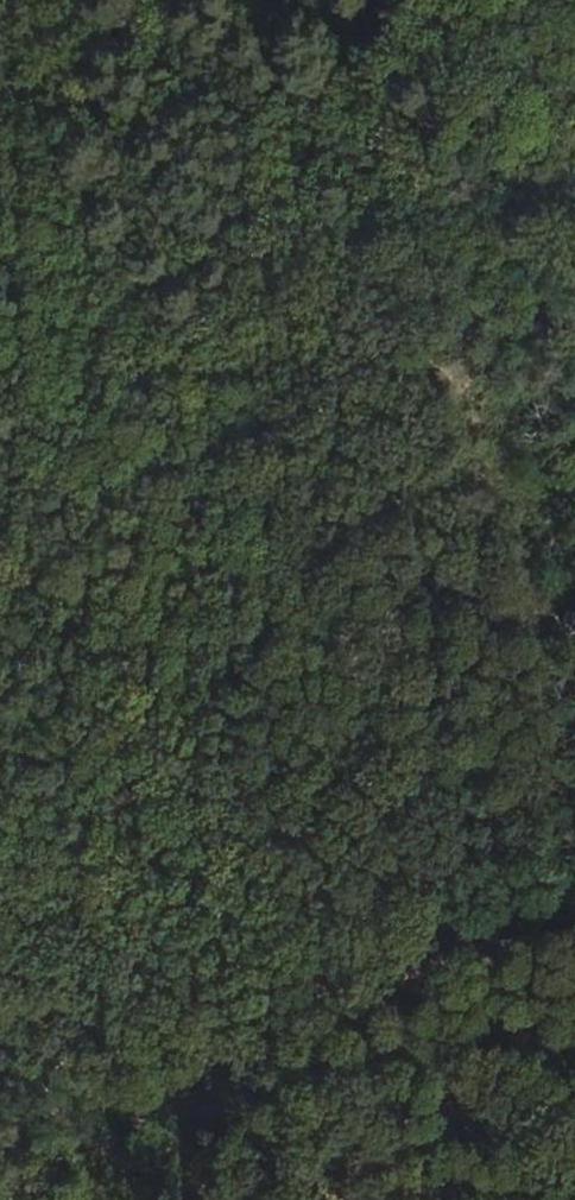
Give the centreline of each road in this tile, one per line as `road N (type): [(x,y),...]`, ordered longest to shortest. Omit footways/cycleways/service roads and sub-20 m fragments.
road 1 (track): [(0,1124),(76,1039),(112,1012),(156,1007),(225,1016),(293,997),(422,937),(574,897)]

